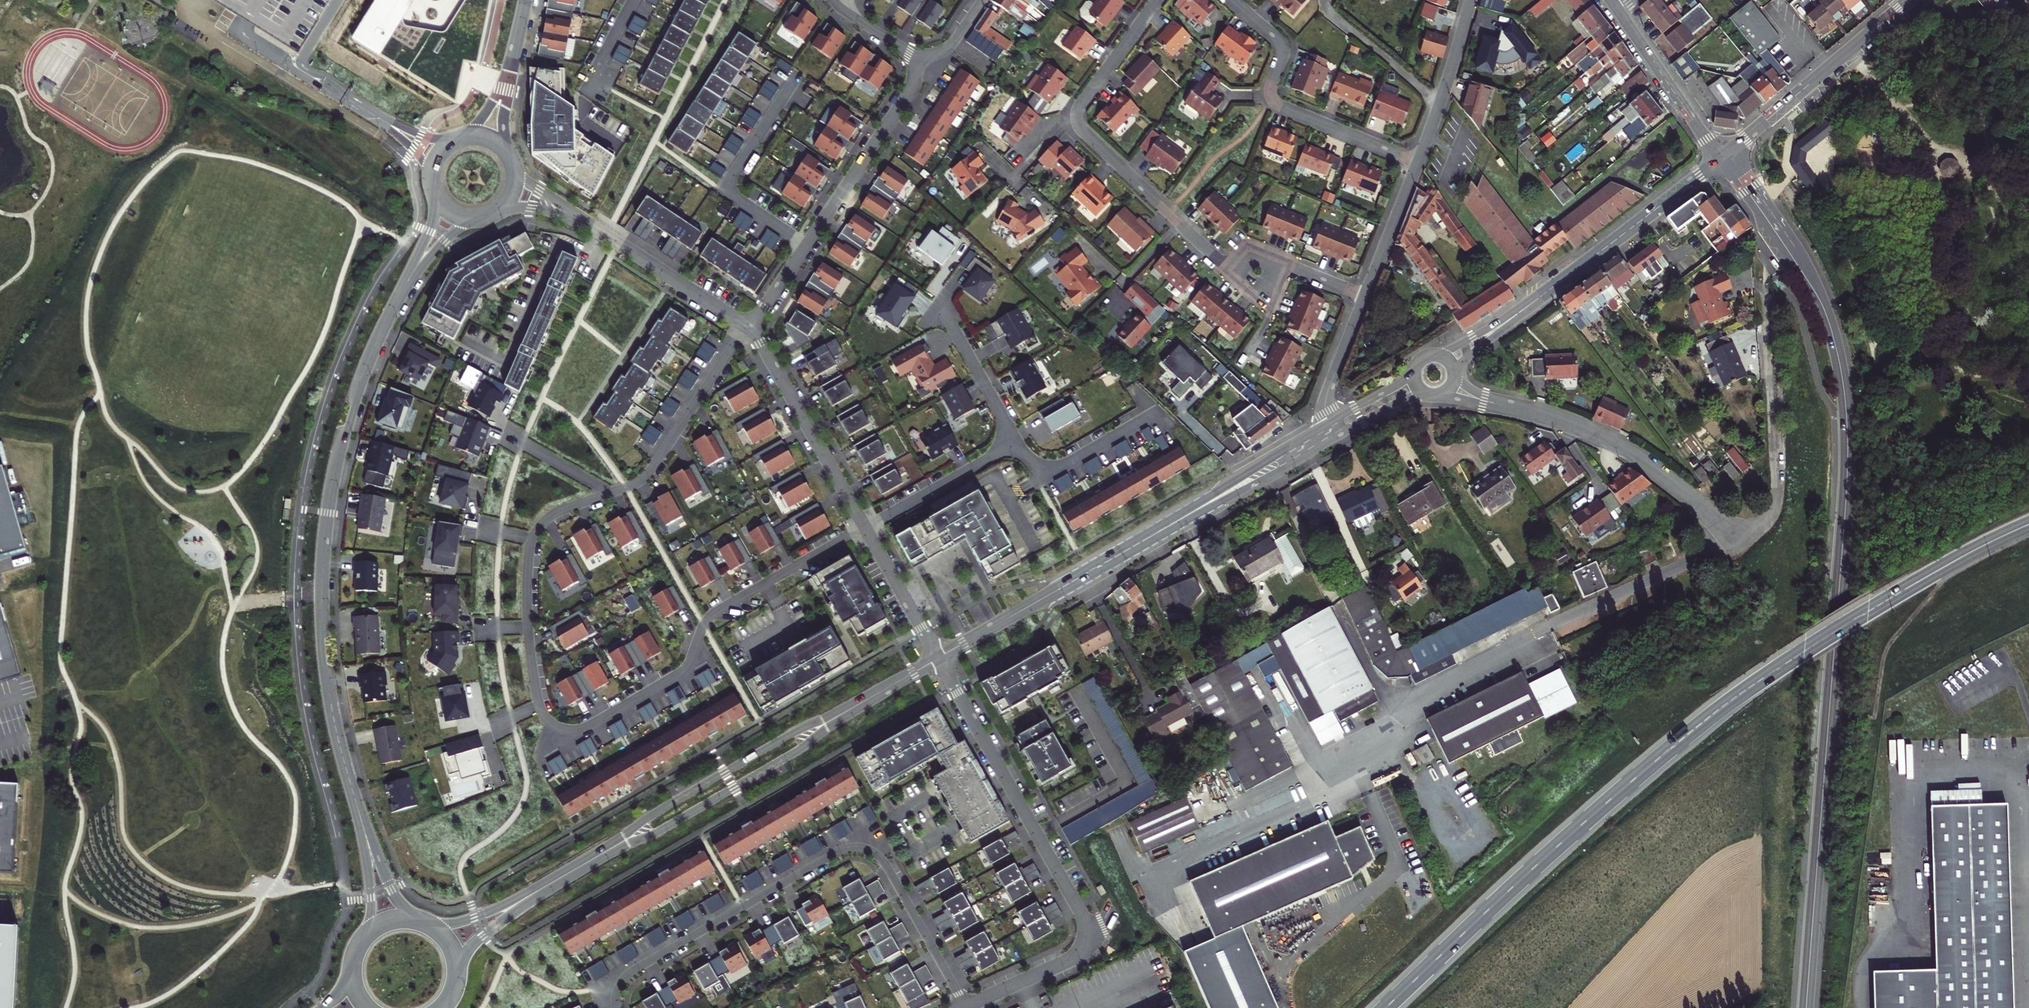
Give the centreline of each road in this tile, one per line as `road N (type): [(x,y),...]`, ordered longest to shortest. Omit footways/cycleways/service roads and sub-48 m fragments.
road 1 (residential): [(748,327),(647,474),(557,511),(537,529),(527,600),(544,715),(563,729),(589,726),(684,670),(715,612),(866,527)]
road 2 (tertiary): [(1806,1007),(1846,496),(1846,401),(1813,283),(1722,157)]
road 3 (primary): [(2028,524),(1871,610),(1737,696),(1602,806),(1384,1007)]
road 4 (residential): [(1732,538),(1414,701),(1327,786),(1143,872)]
road 5 (residential): [(355,799),(329,694),(323,554),(349,416),(402,291)]
road 6 (residential): [(616,1007),(630,973),(841,851),(863,848),(883,860),(966,1007)]
road 7 (residential): [(1155,0),(1082,102),(1082,128),(1218,258),(1277,260),(1364,296)]
road 8 (residential): [(938,658),(1086,930),(1069,961),(966,1007)]
road 9 (residential): [(1418,163),(1275,102),(1282,44),(1233,0)]
road 10 (residential): [(1502,405),(1619,445),(1673,481),(1732,538)]
road 11 (secondary): [(611,849),(661,831),(779,762),(840,715)]
road 12 (secondary): [(840,715),(653,814),(611,849)]
road 13 (secondary): [(1910,0),(1722,157)]
road 14 (residential): [(806,247),(723,190),(797,75)]
road 15 (residential): [(748,327),(866,527)]
road 16 (secondary): [(1139,543),(938,658)]
road 17 (secondary): [(1139,543),(1338,437)]
road 18 (secondary): [(1329,423),(1139,543)]
road 19 (secondary): [(1722,157),(1548,291)]
road 20 (residential): [(919,60),(906,96),(806,247)]
road 21 (residential): [(580,219),(748,327)]
road 22 (tertiary): [(1722,157),(1618,11)]
road 23 (residential): [(1018,443),(1039,480),(1154,414)]
road 24 (residential): [(866,527),(1018,443)]
road 25 (residential): [(1418,163),(1470,0)]
road 26 (residential): [(1018,443),(940,309)]
road 27 (residential): [(866,527),(938,658)]
road 28 (residential): [(427,925),(397,899),(355,799)]
road 29 (residential): [(355,799),(371,894),(361,942)]
road 30 (residential): [(1364,296),(1418,163)]
road 31 (secondary): [(558,880),(472,919),(427,925)]
road 32 (secondary): [(457,972),(477,943),(558,880)]
road 33 (residential): [(1329,423),(1326,398),(1364,296)]
road 34 (secondary): [(1548,291),(1431,356)]
road 35 (secondary): [(1454,376),(1548,291)]

